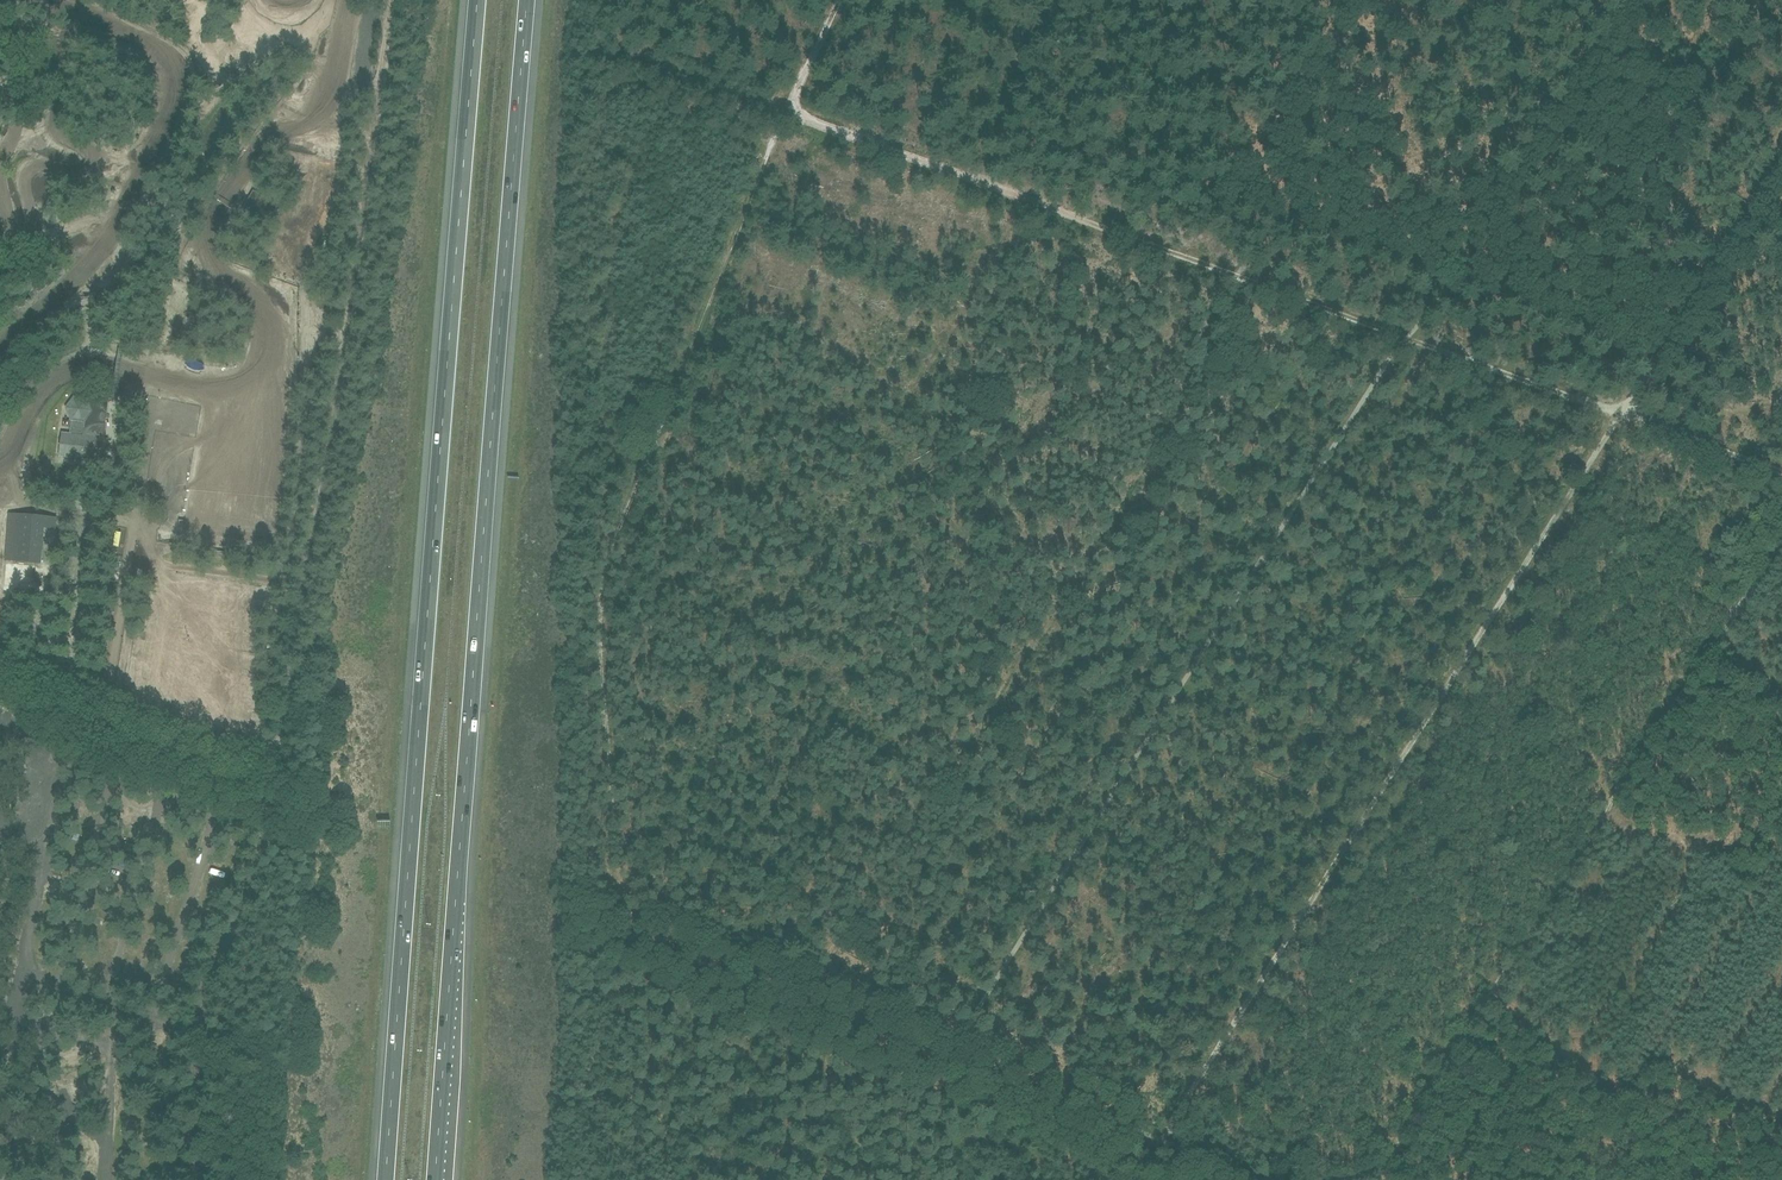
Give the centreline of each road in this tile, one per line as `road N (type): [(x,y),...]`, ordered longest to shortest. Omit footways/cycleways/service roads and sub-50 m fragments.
road 1 (track): [(825,0),(777,101),(598,590),(608,917),(963,1064)]
road 2 (motorway): [(478,0),(386,1179)]
road 3 (motorway): [(435,1179),(525,0)]
road 4 (track): [(1781,136),(1157,1139)]
road 5 (track): [(777,101),(1781,471)]
road 6 (track): [(266,814),(356,279),(390,0)]
road 7 (track): [(1363,1179),(1385,1161),(1781,525)]
road 8 (track): [(133,529),(139,482),(131,468),(106,460),(115,397)]

